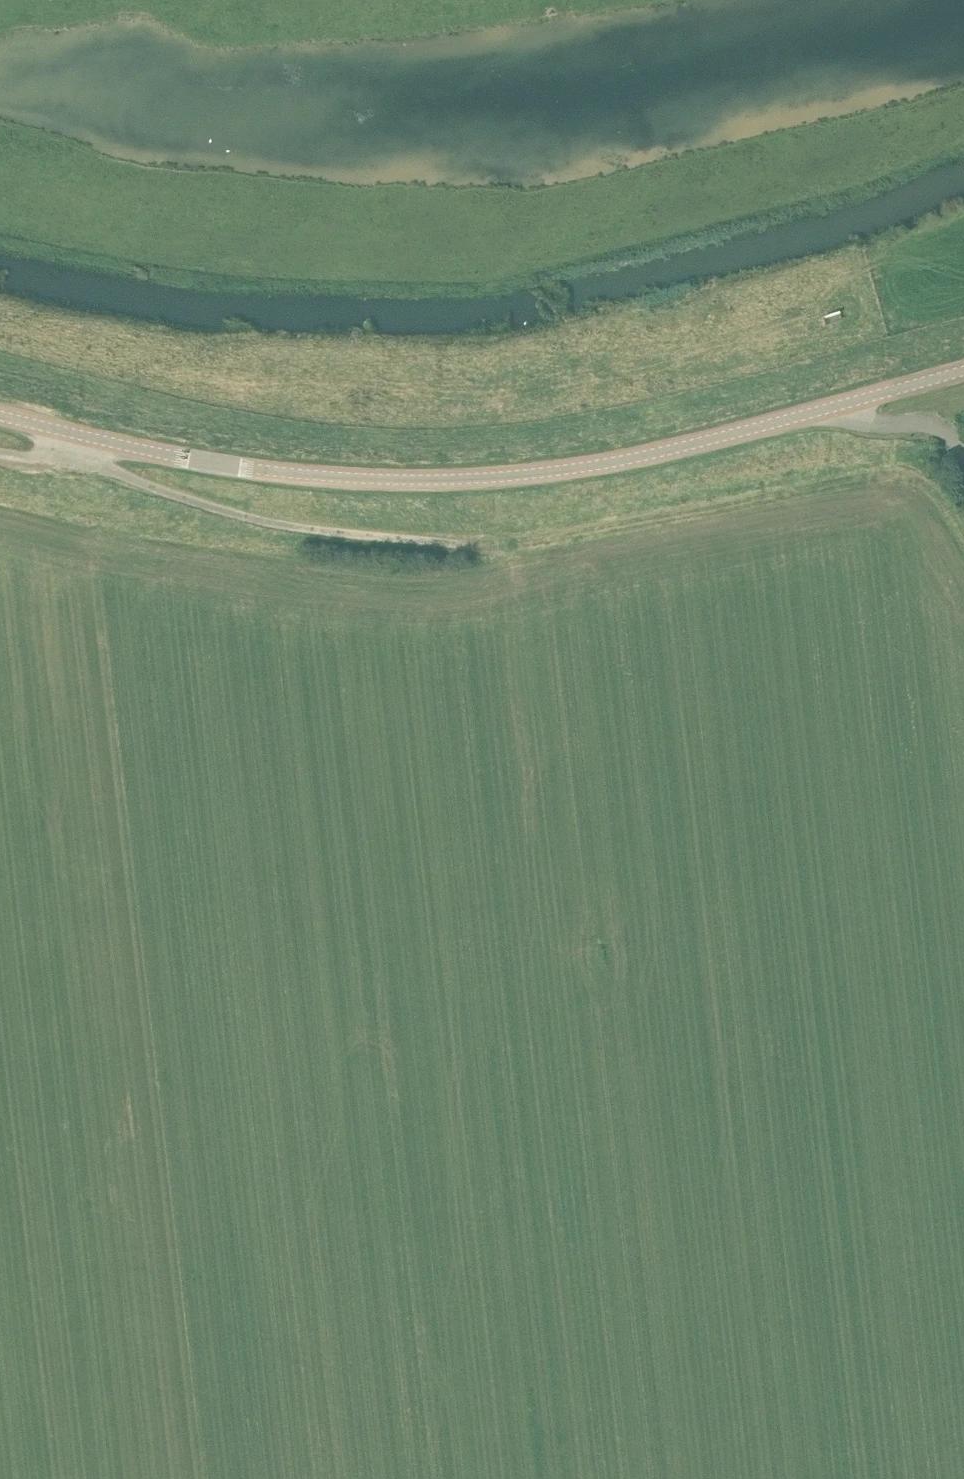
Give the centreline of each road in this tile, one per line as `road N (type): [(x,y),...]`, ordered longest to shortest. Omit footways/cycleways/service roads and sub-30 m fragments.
road 1 (tertiary): [(0,414),(278,471),(477,477),(599,465),(963,369)]

